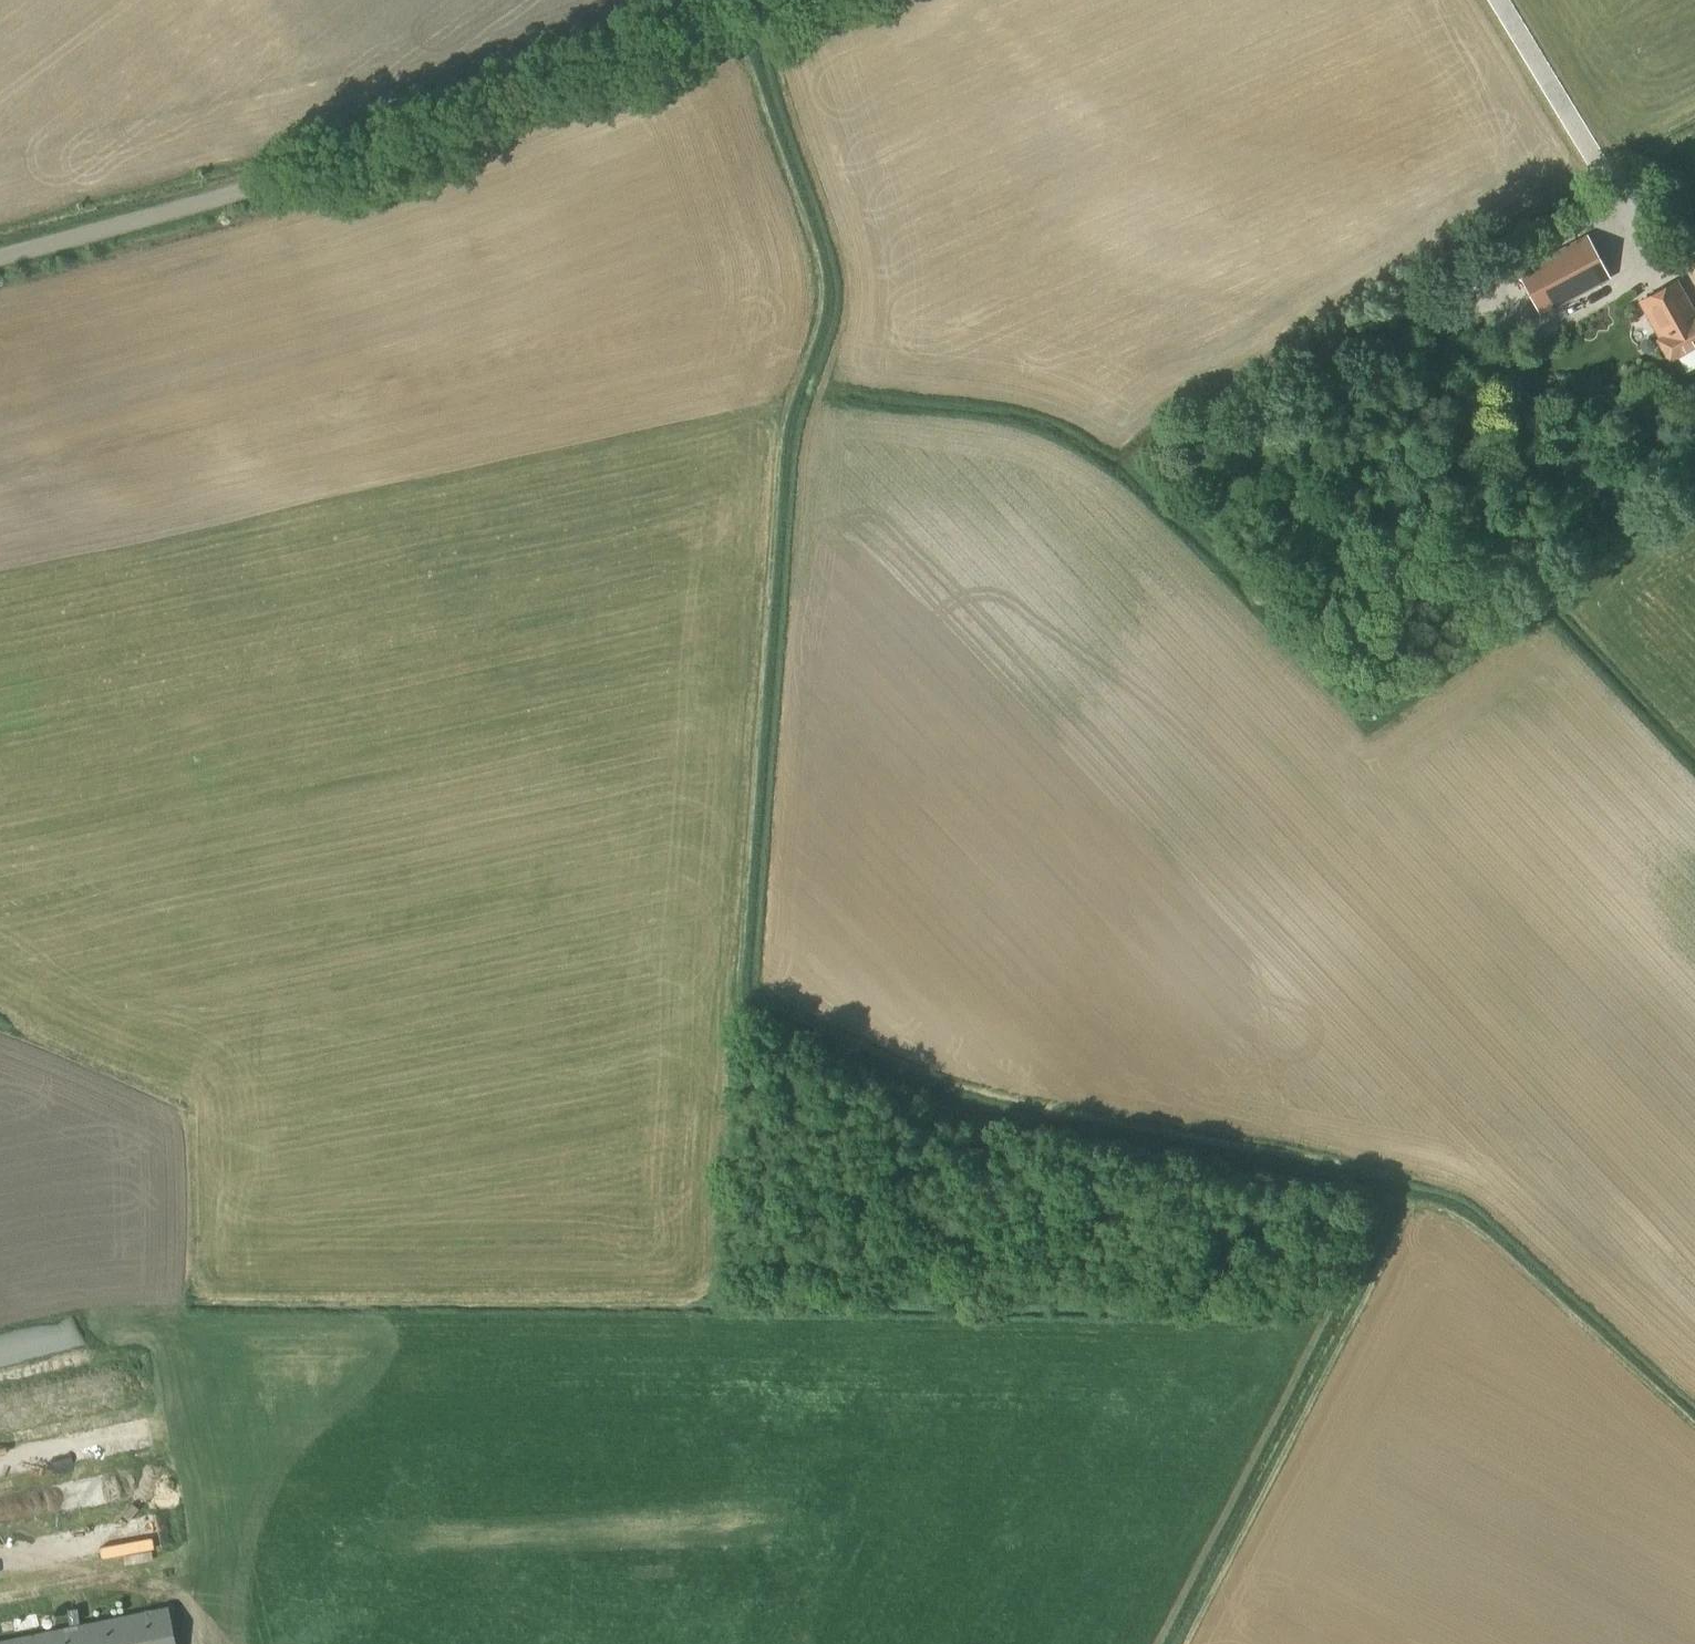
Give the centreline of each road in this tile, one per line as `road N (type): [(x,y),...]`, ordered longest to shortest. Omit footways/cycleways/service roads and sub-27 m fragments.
road 1 (unclassified): [(0,256),(508,105),(764,0)]
road 2 (track): [(1502,0),(1598,163),(1670,254)]

